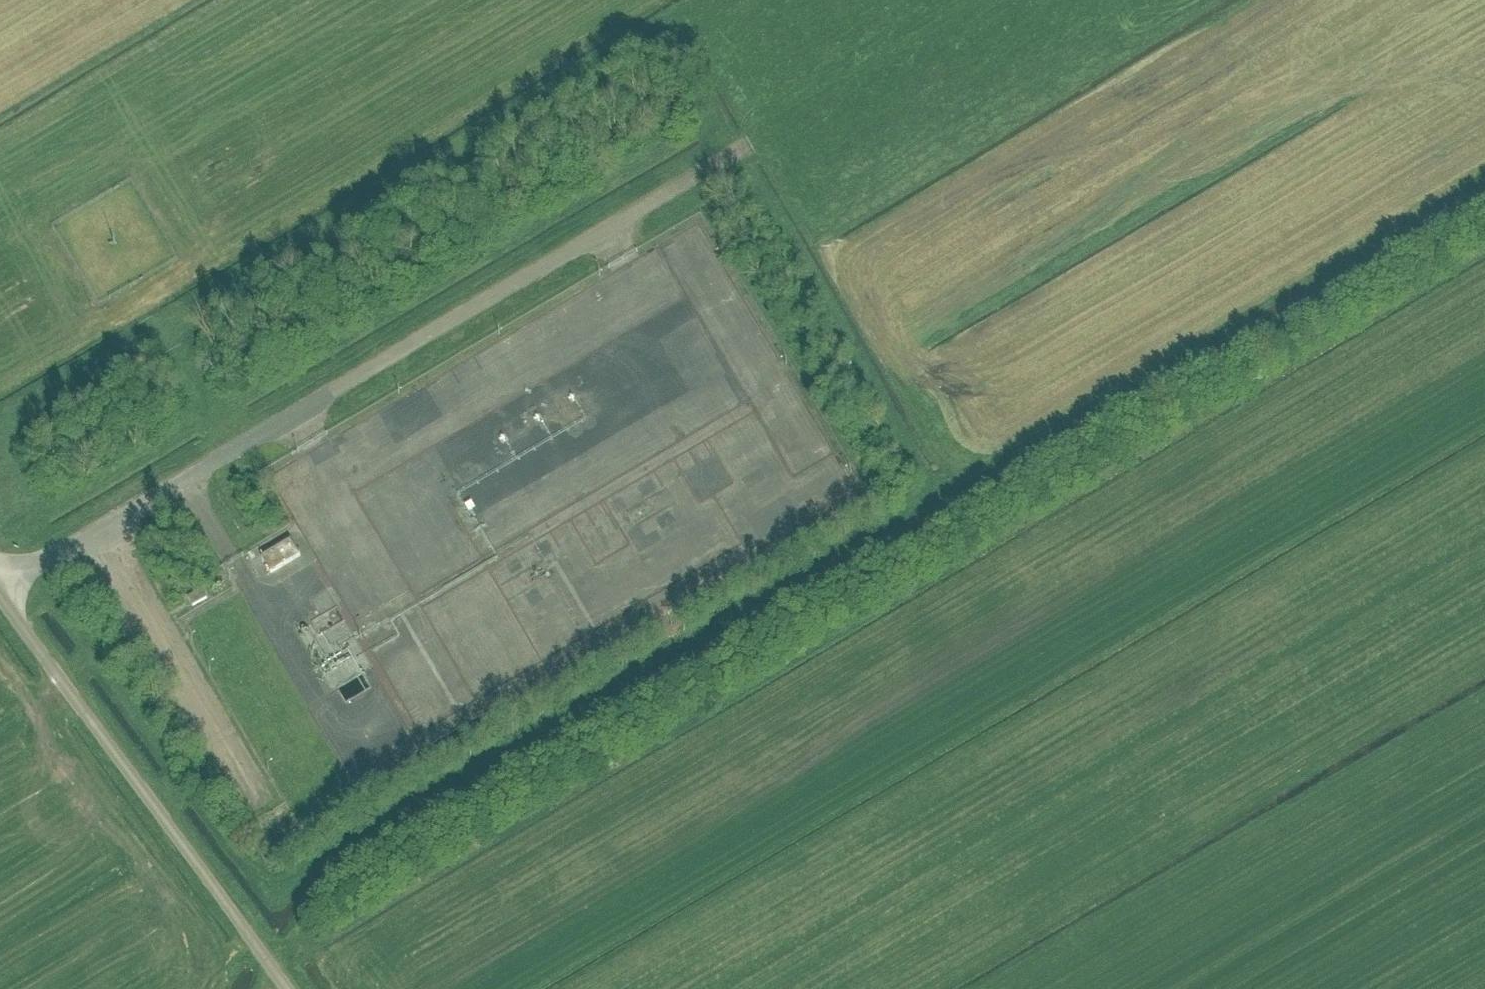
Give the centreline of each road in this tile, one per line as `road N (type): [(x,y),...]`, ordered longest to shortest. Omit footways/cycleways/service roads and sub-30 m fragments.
road 1 (track): [(270,963),(310,895),(329,879),(1484,192)]
road 2 (unclassified): [(289,988),(0,597)]

